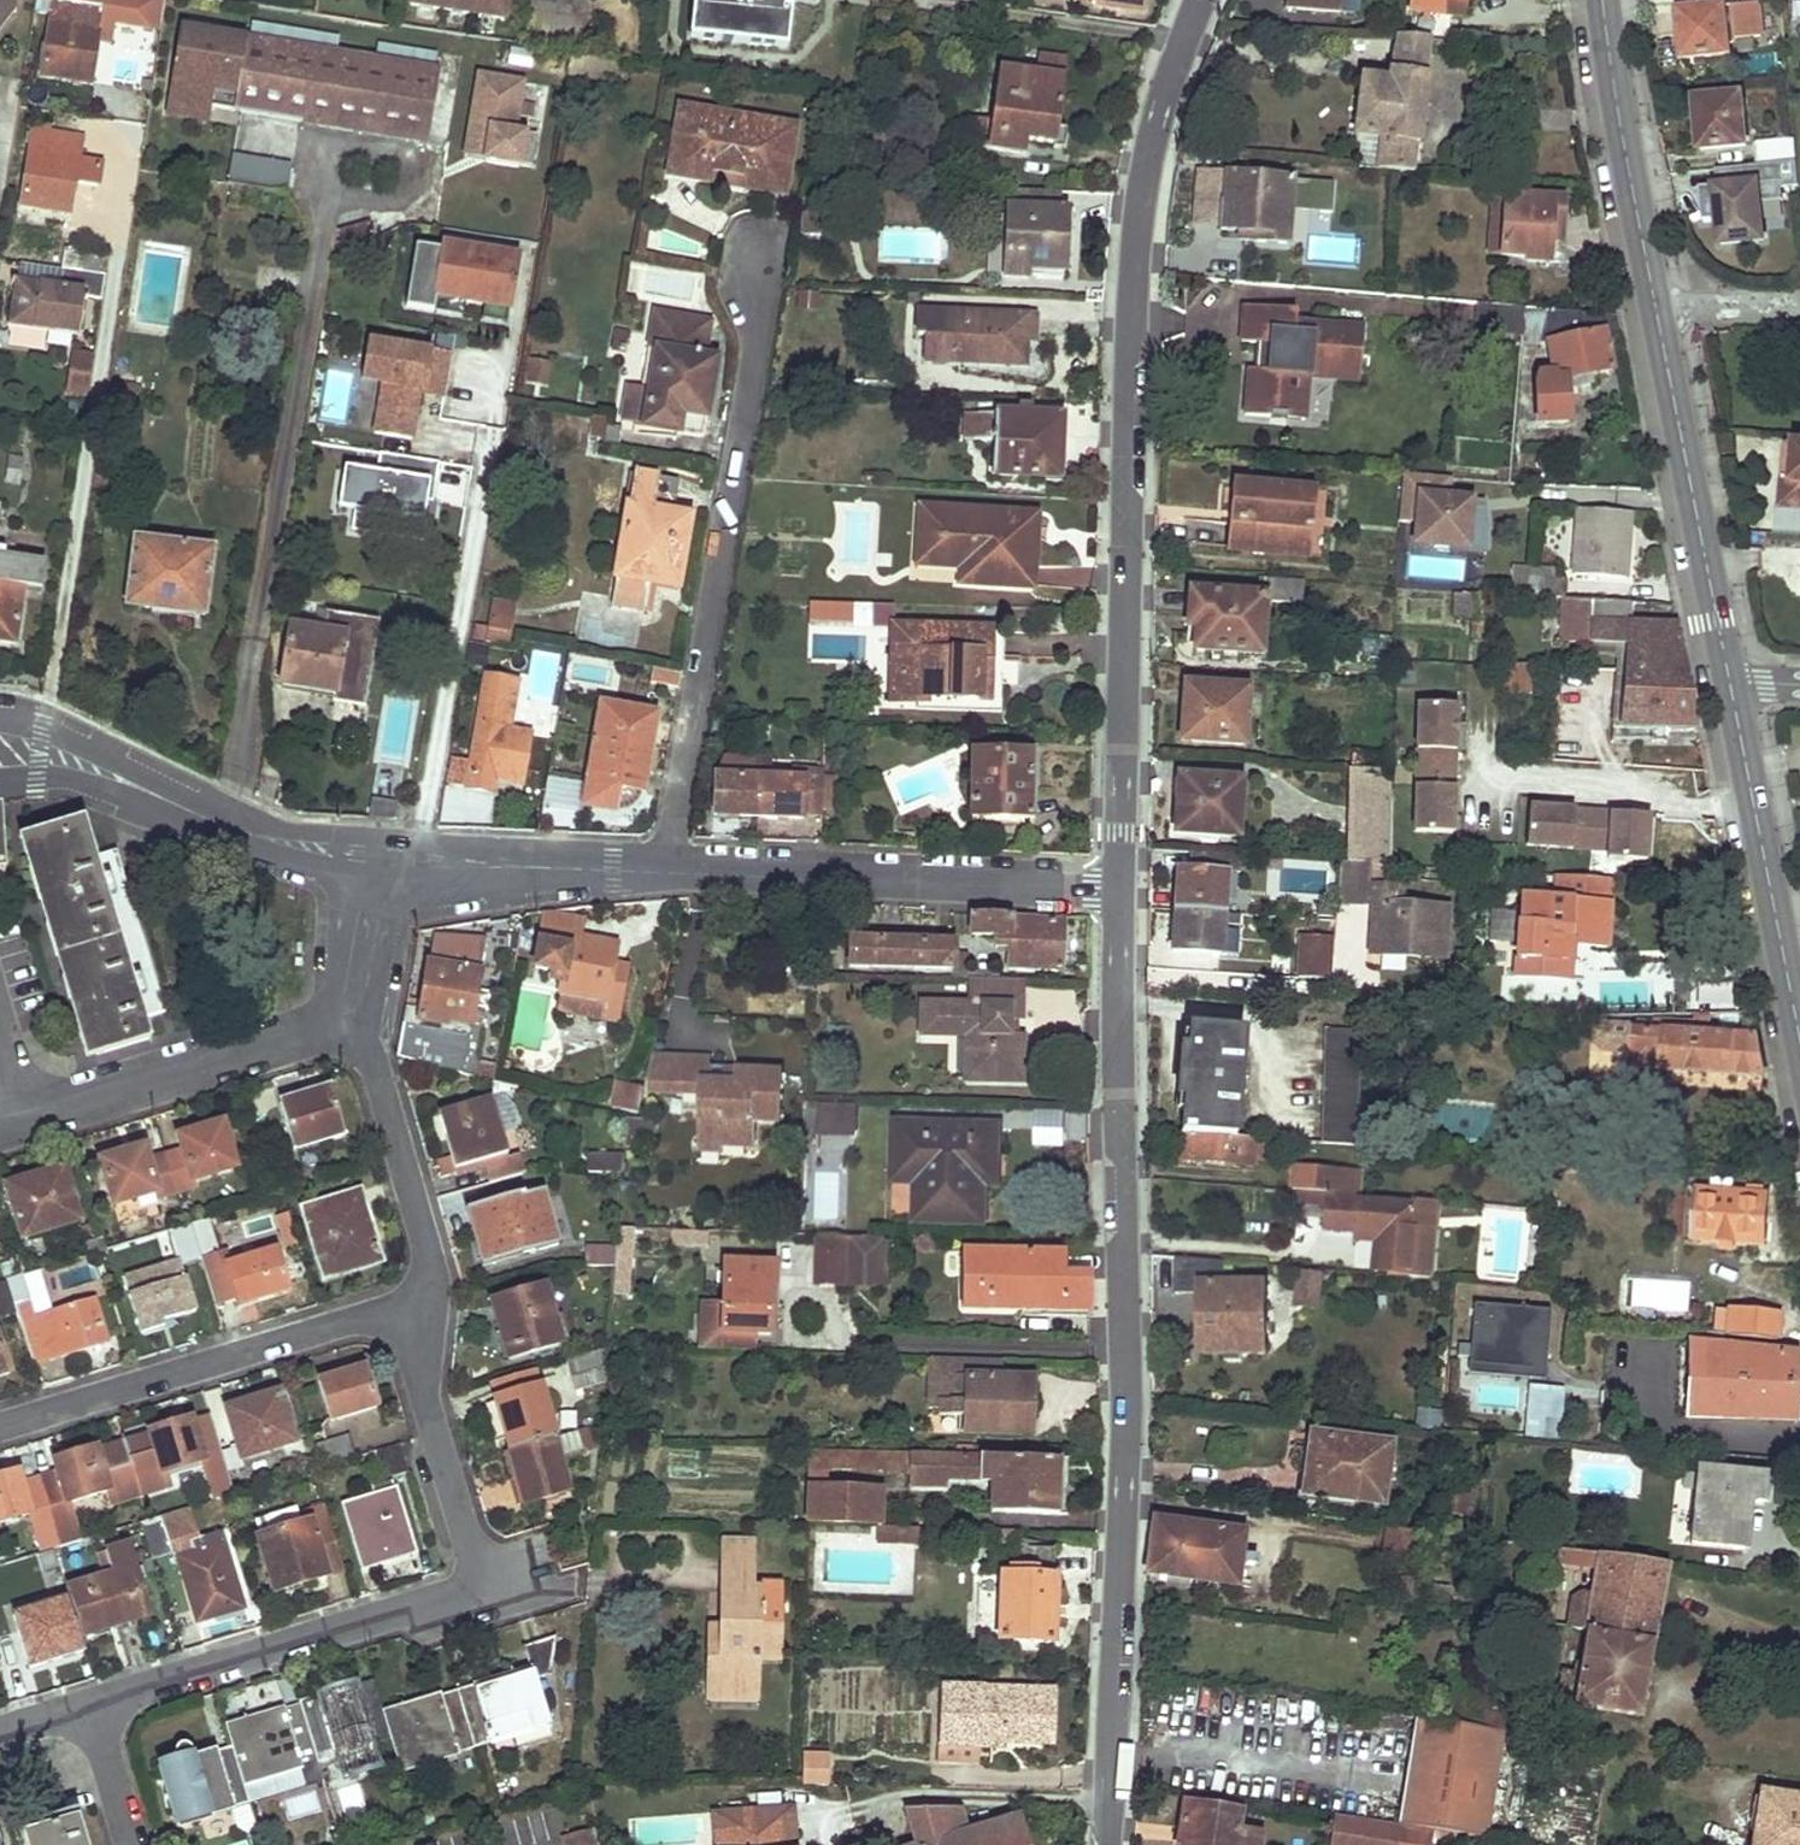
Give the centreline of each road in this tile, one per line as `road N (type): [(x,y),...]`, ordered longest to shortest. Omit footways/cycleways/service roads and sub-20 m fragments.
road 1 (residential): [(1108,1844),(1125,1538),(1123,891)]
road 2 (residential): [(1123,891),(1129,335),(1139,198),(1174,51),(1197,0)]
road 3 (residential): [(422,860),(1123,891)]
road 4 (secondary): [(1732,686),(1602,0)]
road 5 (residential): [(95,1698),(452,1593),(463,1581),(469,1545),(424,1401),(422,1318)]
road 6 (residential): [(508,350),(422,860)]
road 7 (residential): [(422,1318),(393,1311),(353,1317),(0,1426)]
road 8 (residential): [(13,1119),(360,1016)]
road 9 (residential): [(39,753),(225,826),(382,857)]
road 10 (secondary): [(1799,1033),(1732,686)]
road 11 (residential): [(422,1318),(425,1244),(360,1016)]
road 12 (residential): [(360,1016),(382,857)]
road 13 (residential): [(95,1698),(136,1844)]

